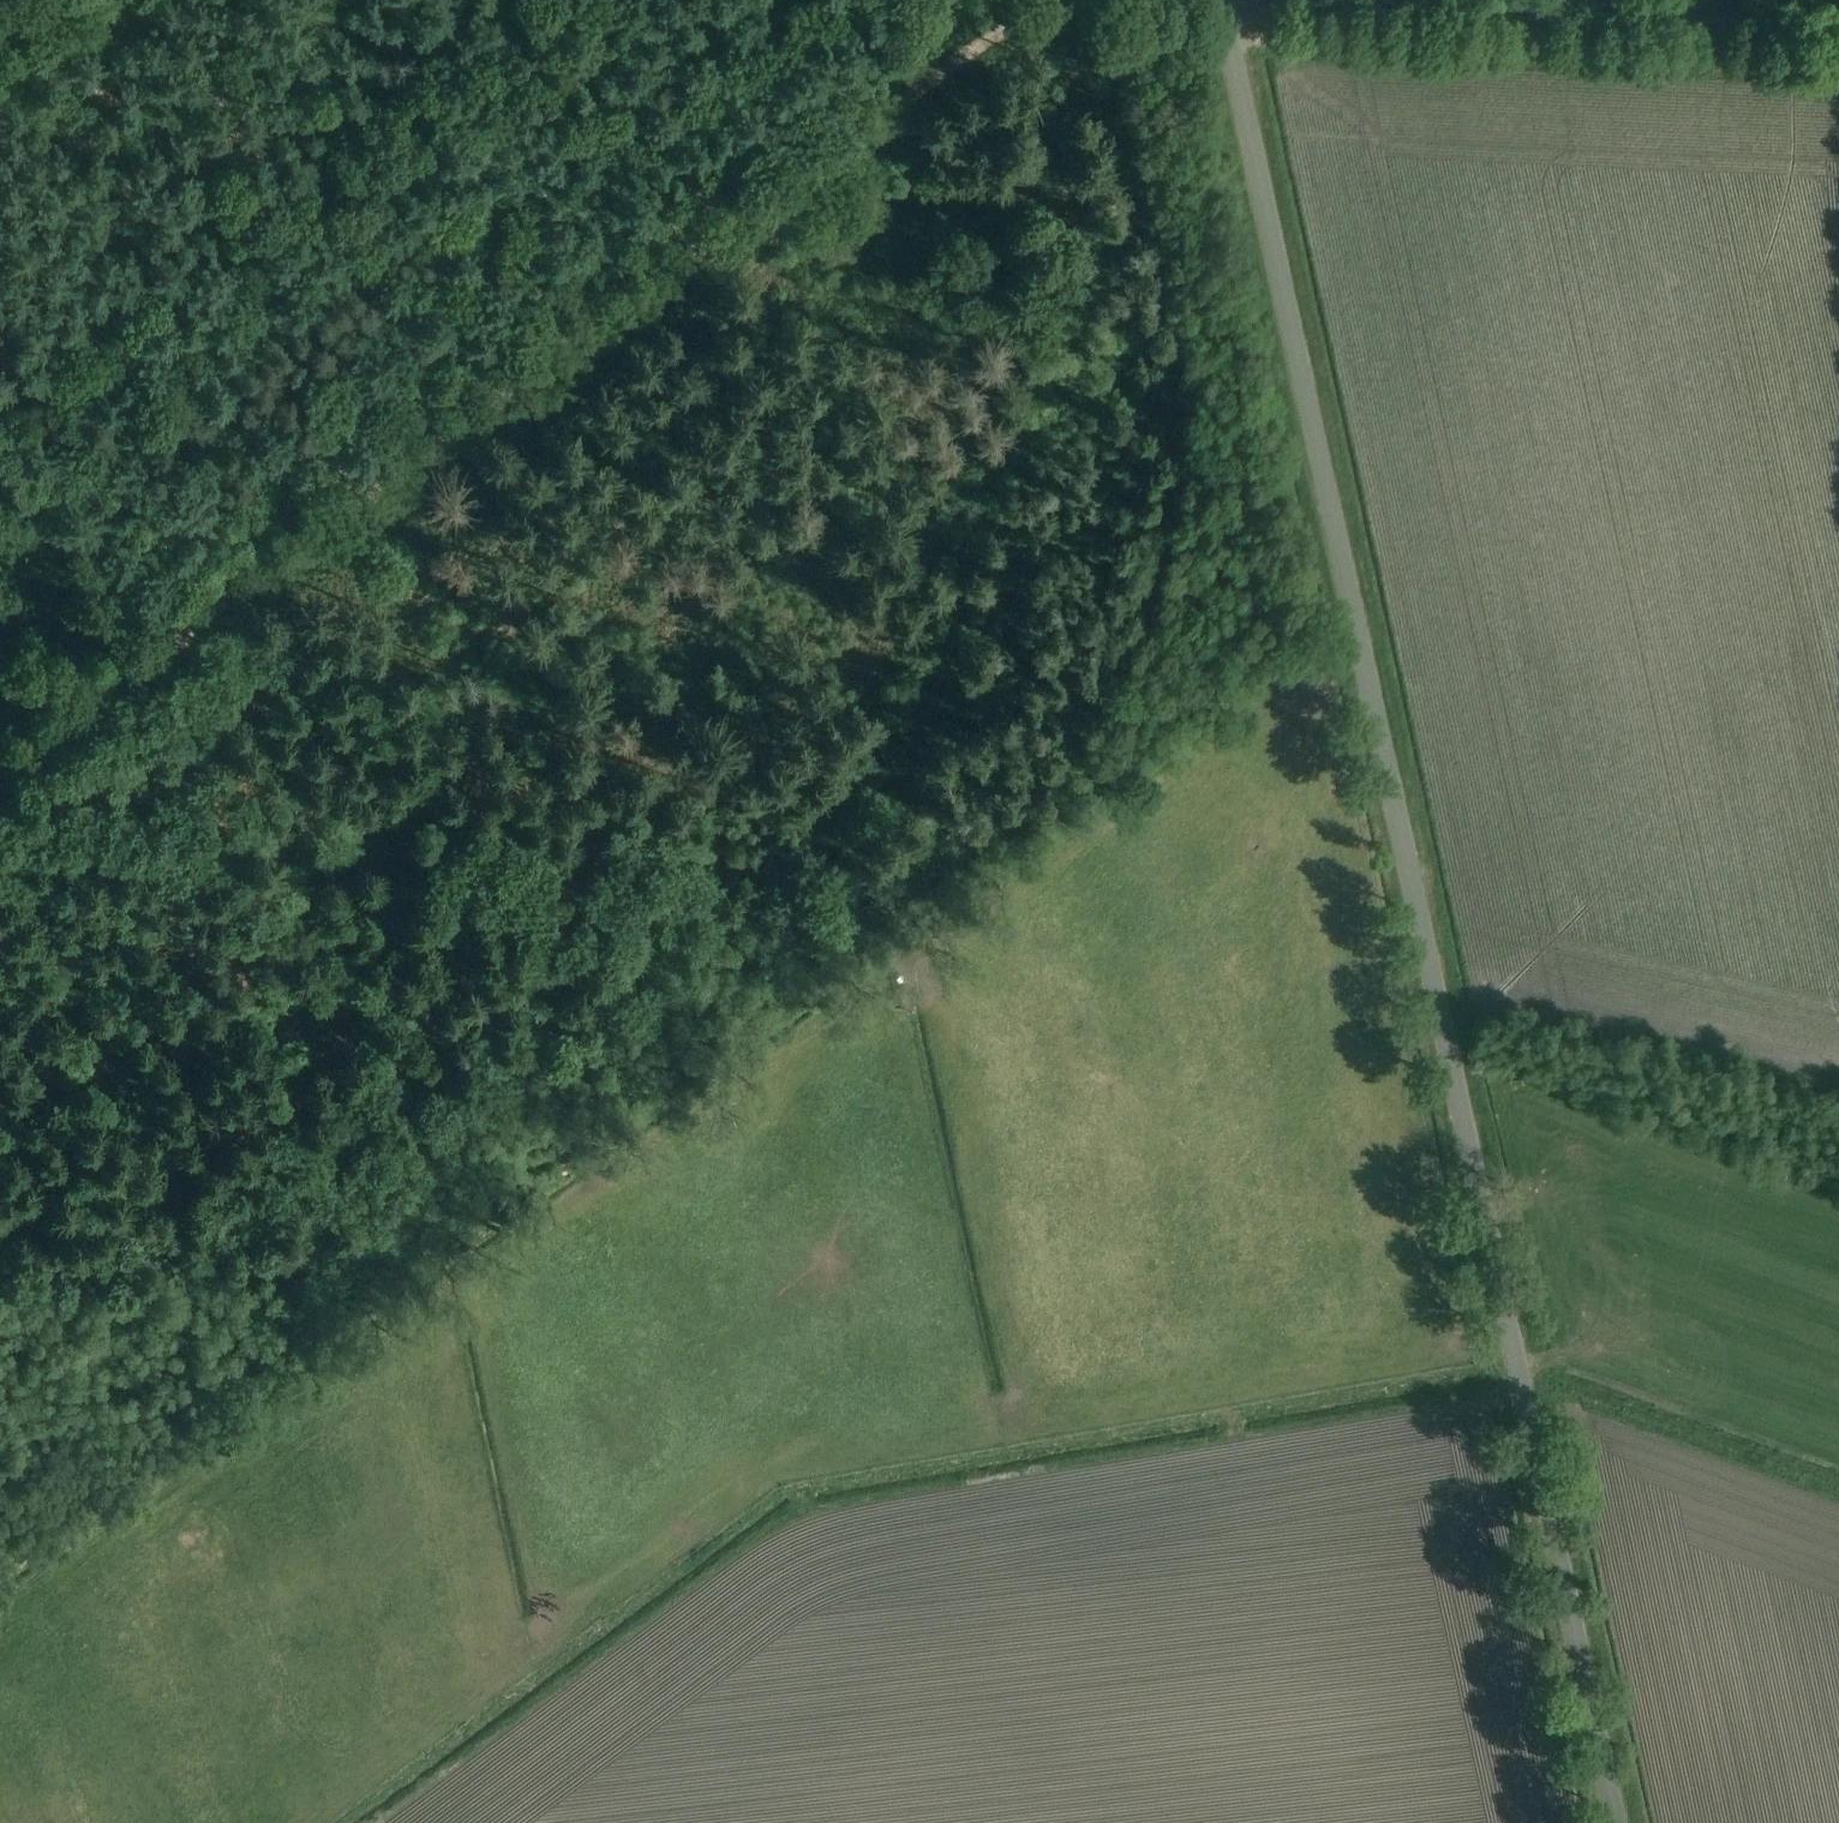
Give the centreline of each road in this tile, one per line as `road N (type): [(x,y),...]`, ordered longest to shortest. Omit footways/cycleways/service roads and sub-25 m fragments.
road 1 (unclassified): [(1617,1822),(1219,0)]
road 2 (track): [(0,775),(995,33),(1090,0)]

